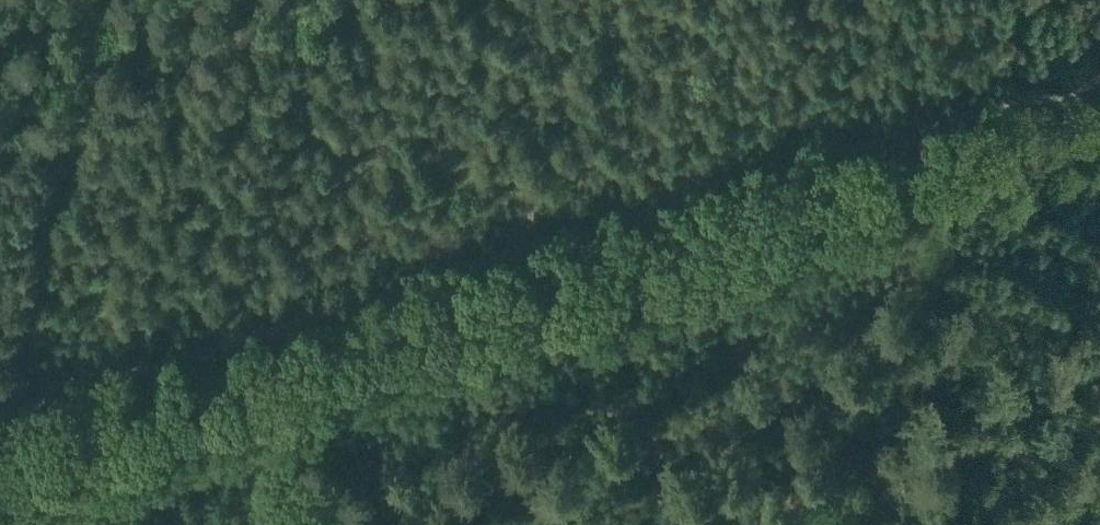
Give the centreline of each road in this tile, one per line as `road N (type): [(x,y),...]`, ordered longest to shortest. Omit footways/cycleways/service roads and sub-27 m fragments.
road 1 (track): [(1099,70),(0,414)]
road 2 (track): [(1099,120),(0,460)]

